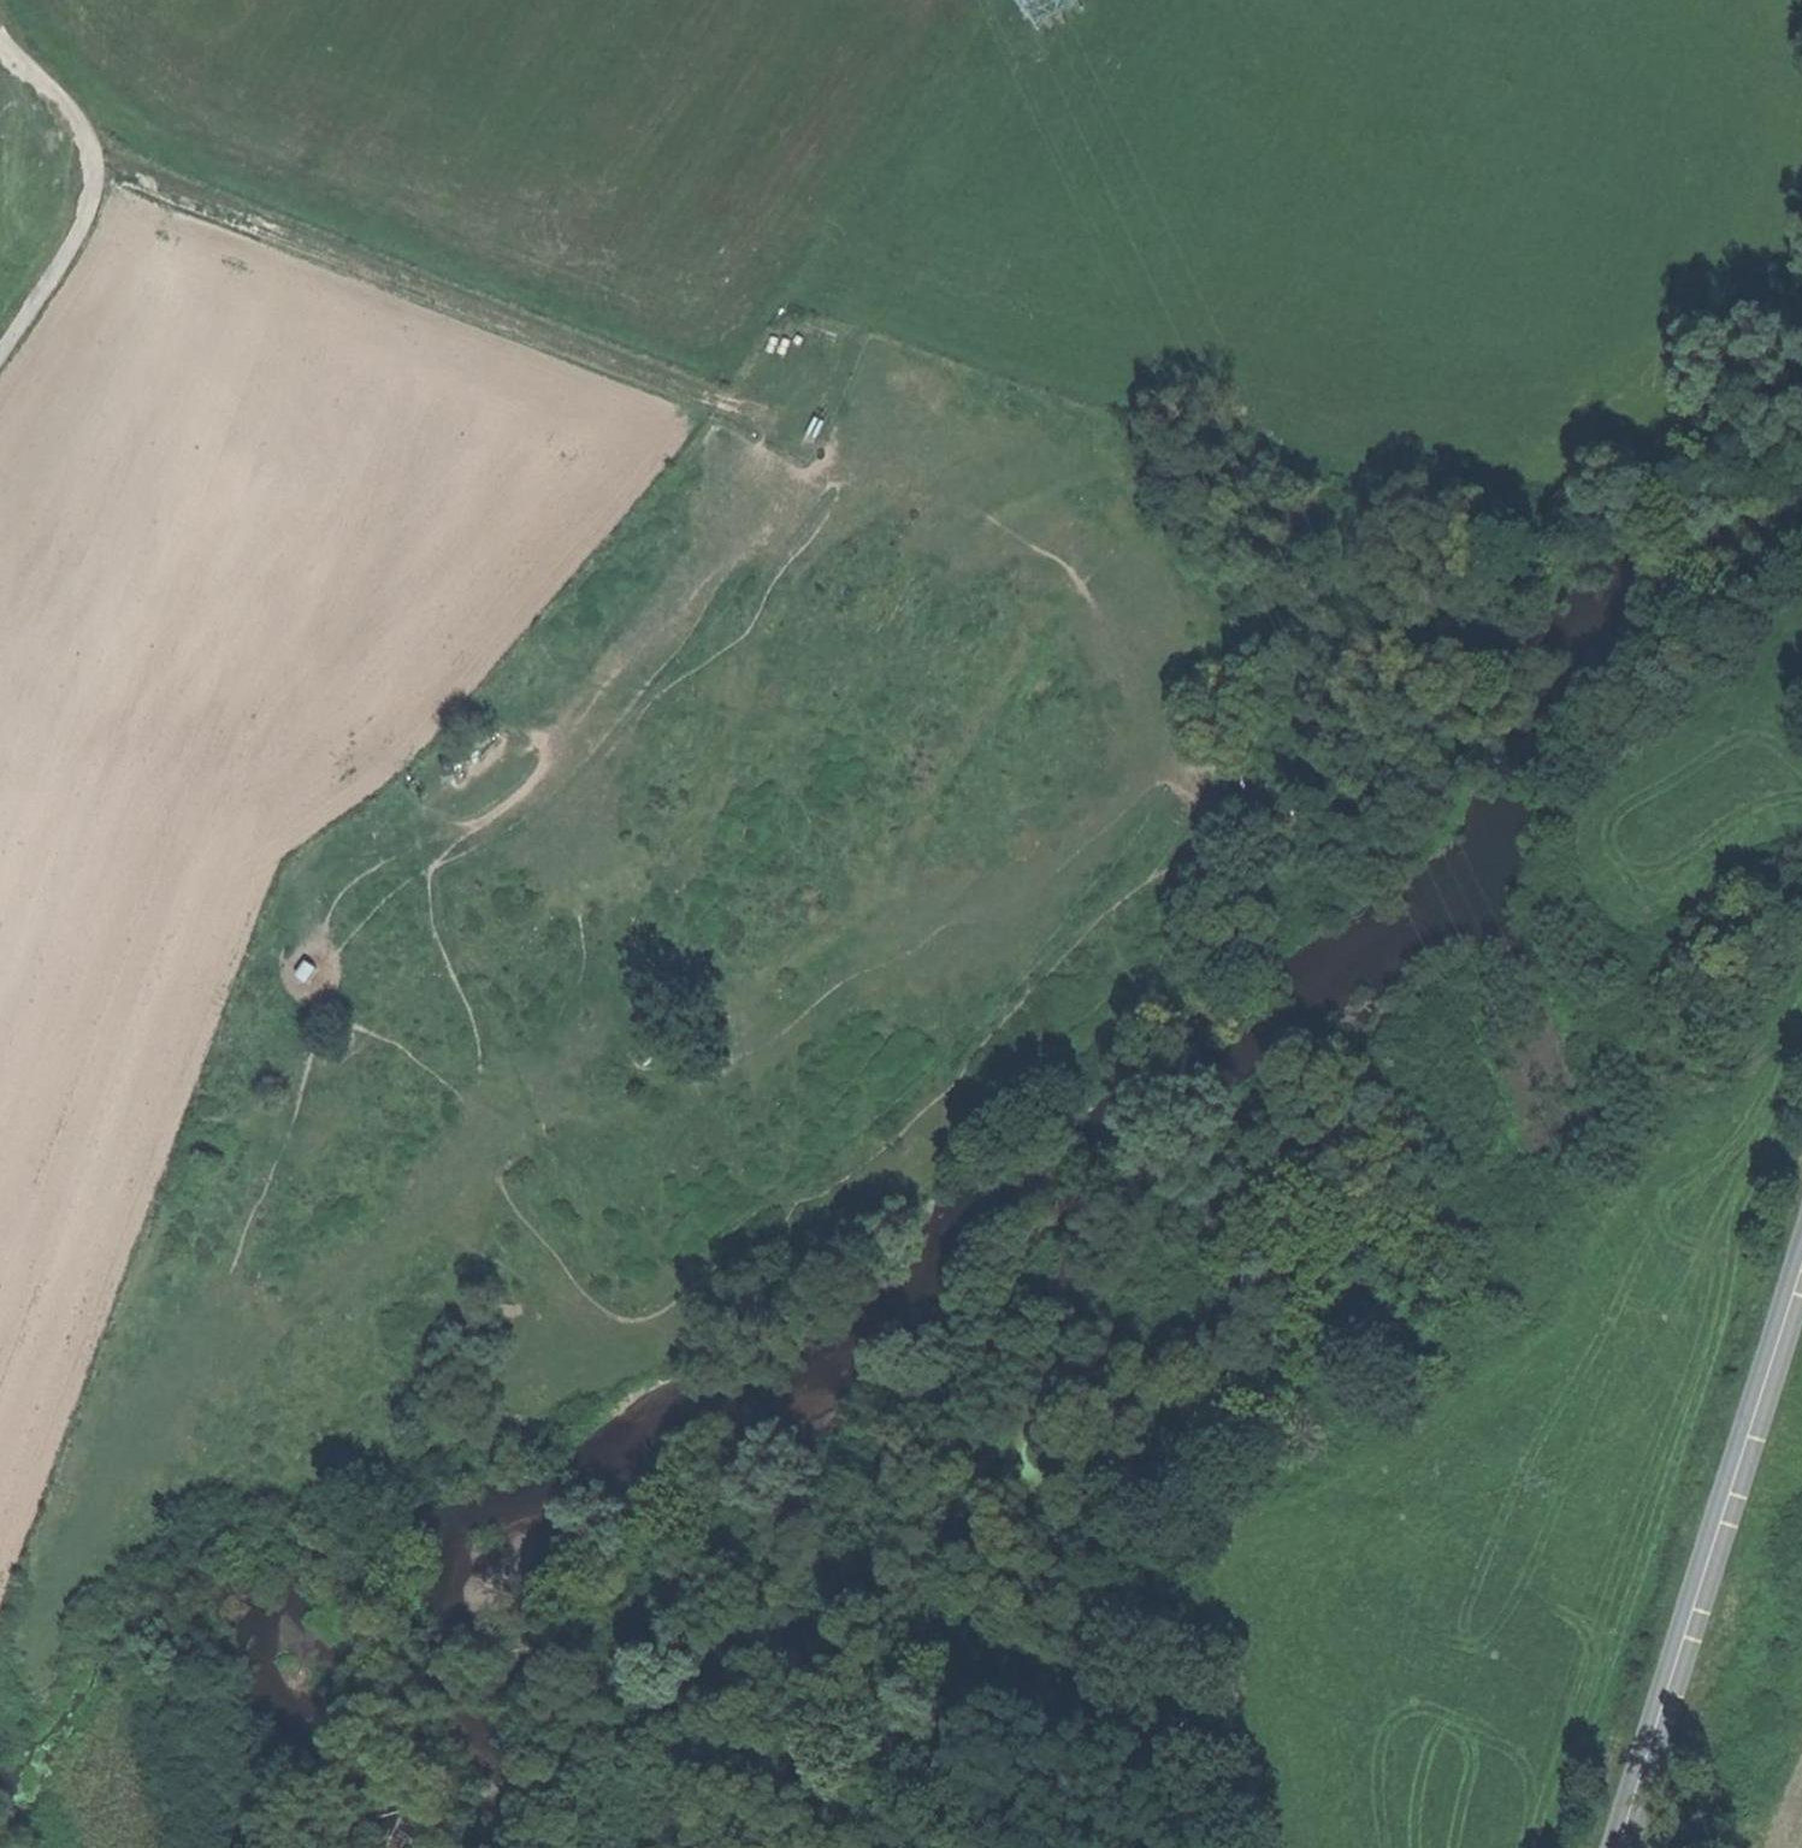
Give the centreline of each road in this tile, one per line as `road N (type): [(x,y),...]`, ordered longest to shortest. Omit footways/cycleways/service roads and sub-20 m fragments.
road 1 (secondary): [(1801,1274),(1621,1847)]
road 2 (track): [(0,33),(91,137),(106,198),(0,354)]

